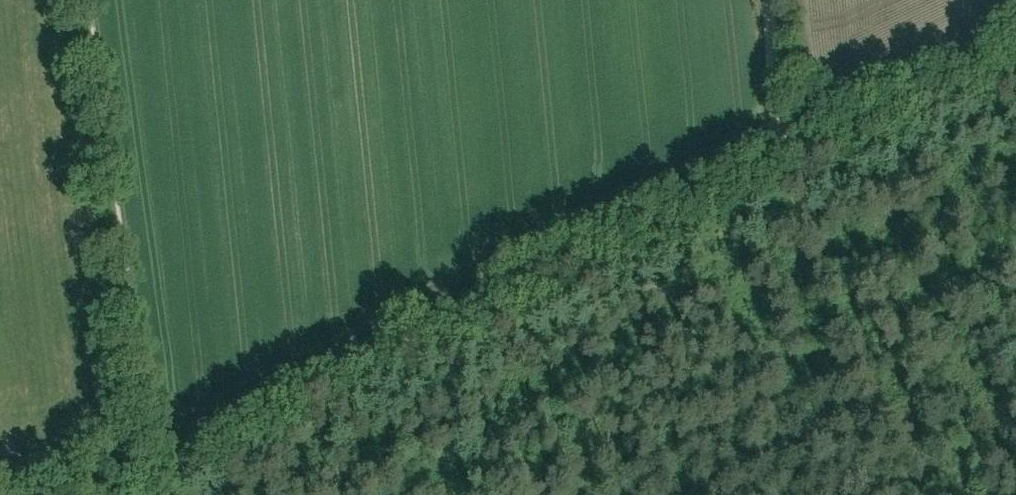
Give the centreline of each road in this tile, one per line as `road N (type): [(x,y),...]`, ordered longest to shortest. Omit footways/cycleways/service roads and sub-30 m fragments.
road 1 (track): [(1015,57),(157,468)]
road 2 (track): [(768,0),(785,164)]
road 3 (track): [(157,468),(0,492)]

